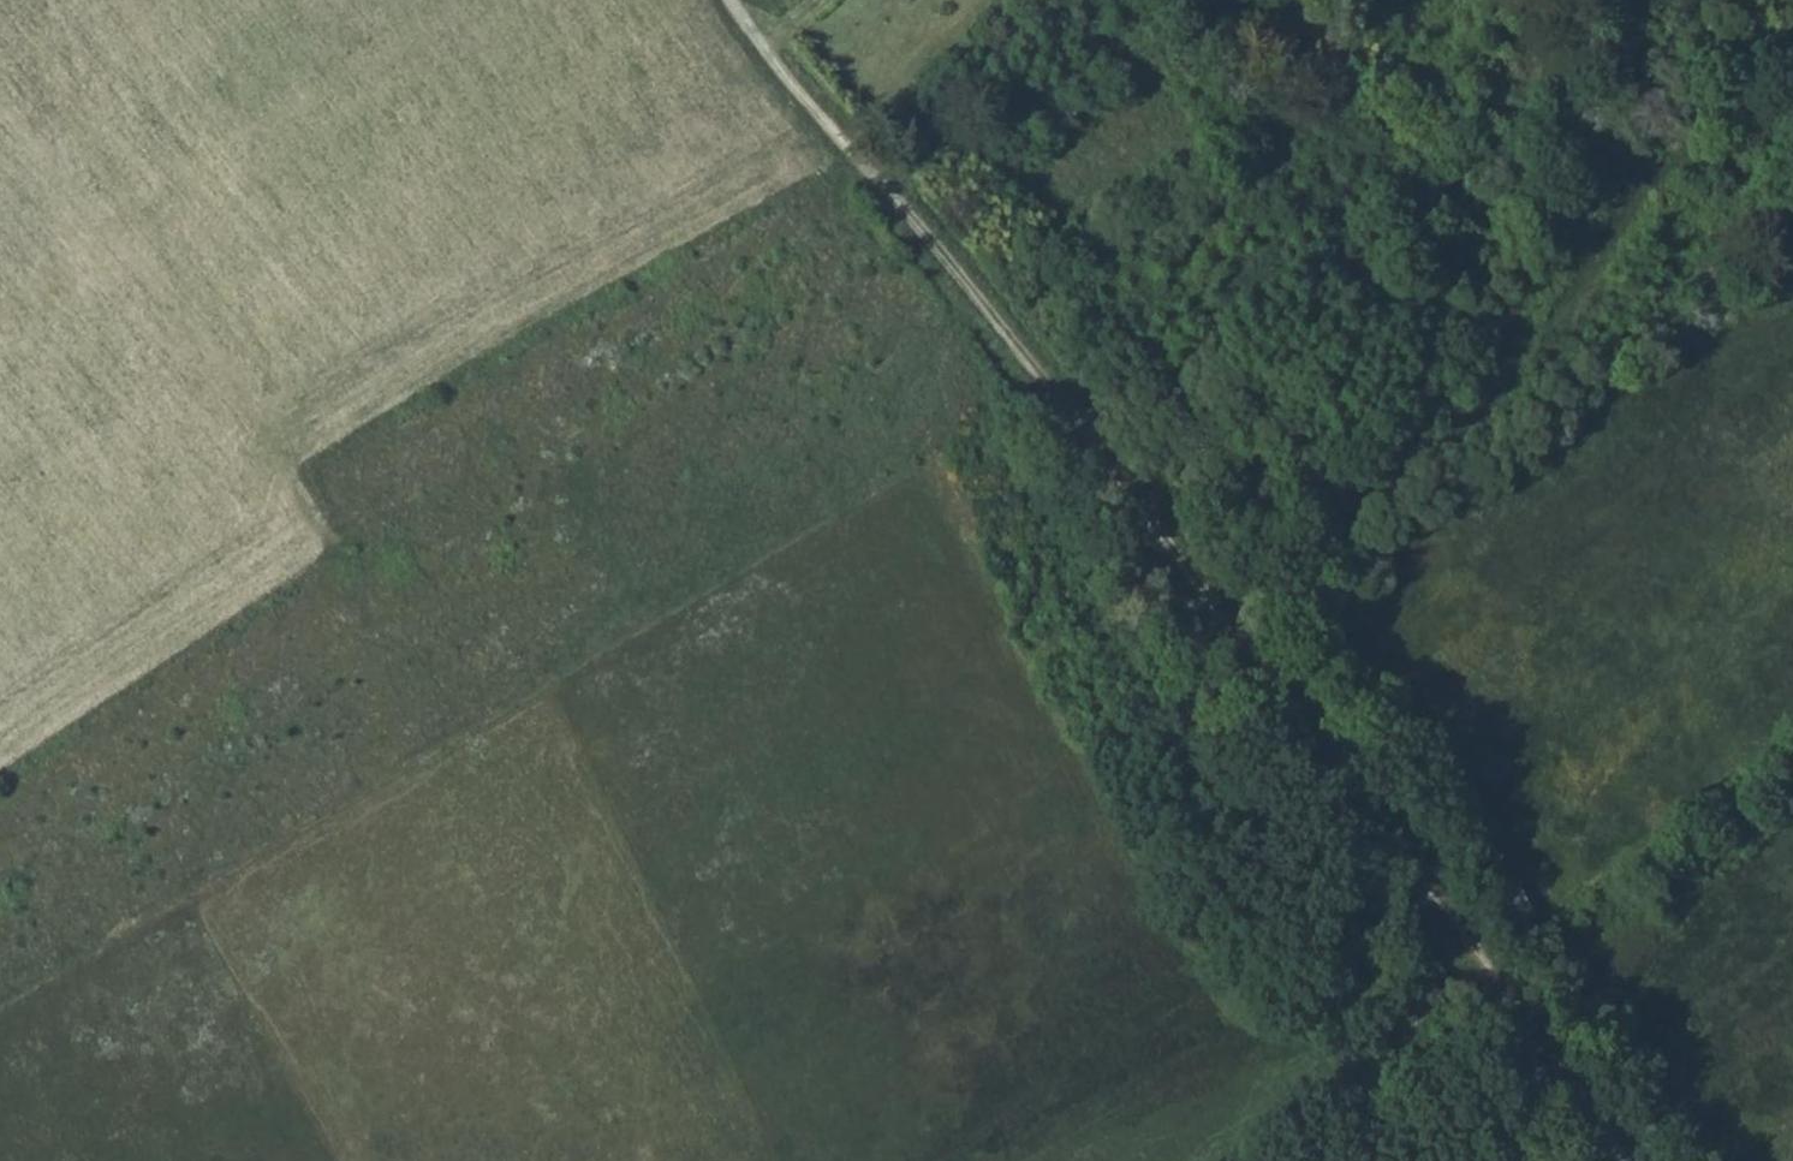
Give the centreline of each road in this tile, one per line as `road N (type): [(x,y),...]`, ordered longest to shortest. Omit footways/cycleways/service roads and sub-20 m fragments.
road 1 (track): [(729,0),(1336,770),(1615,1160)]
road 2 (track): [(1347,1160),(1543,1054)]

